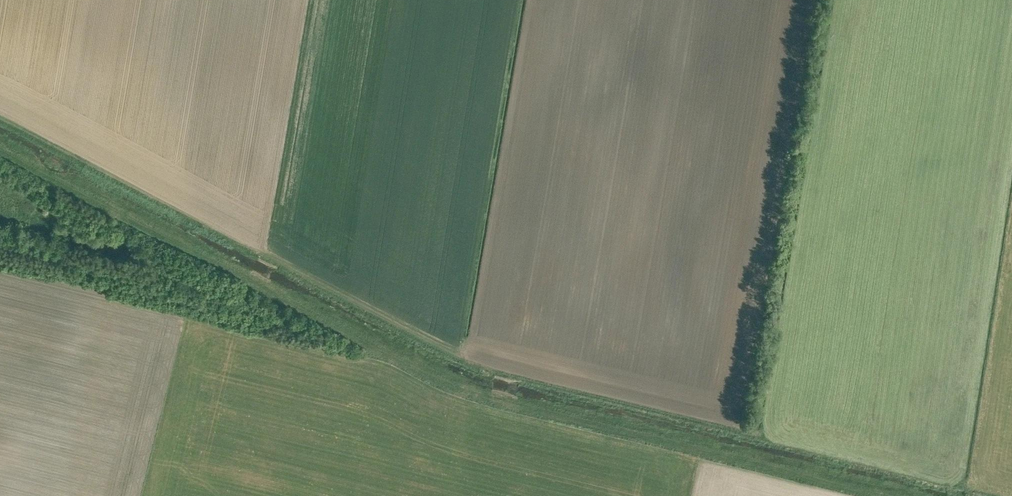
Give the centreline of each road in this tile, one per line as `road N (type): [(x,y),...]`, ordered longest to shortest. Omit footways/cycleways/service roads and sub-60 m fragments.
road 1 (track): [(0,125),(467,365),(1004,495)]
road 2 (track): [(0,151),(153,234),(274,286),(285,302),(452,387),(484,387),(546,414),(749,464),(774,458),(811,480),(877,495)]

